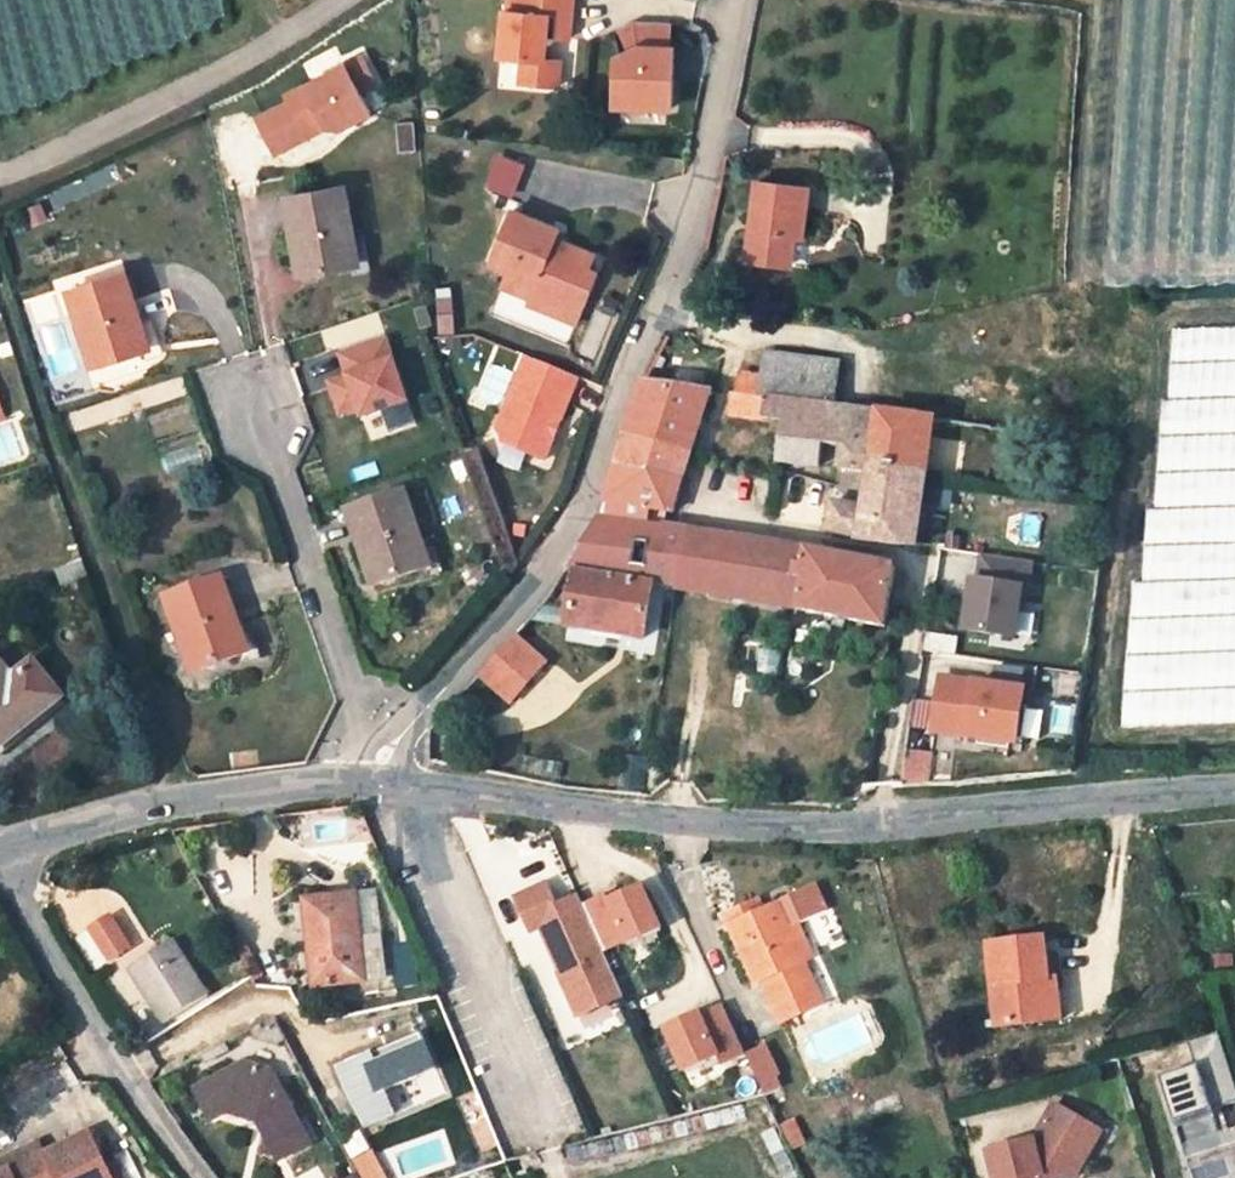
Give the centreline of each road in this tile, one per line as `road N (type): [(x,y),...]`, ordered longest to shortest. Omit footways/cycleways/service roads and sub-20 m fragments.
road 1 (residential): [(359,776),(578,810),(776,826),(880,826),(1234,791)]
road 2 (residential): [(359,776),(360,739),(514,561),(558,481),(652,255),(712,0)]
road 3 (residential): [(232,397),(359,776)]
road 4 (residential): [(0,847),(162,804),(359,776)]
road 5 (residential): [(0,866),(73,1005),(190,1177)]
road 6 (residential): [(299,0),(219,50),(0,151)]

